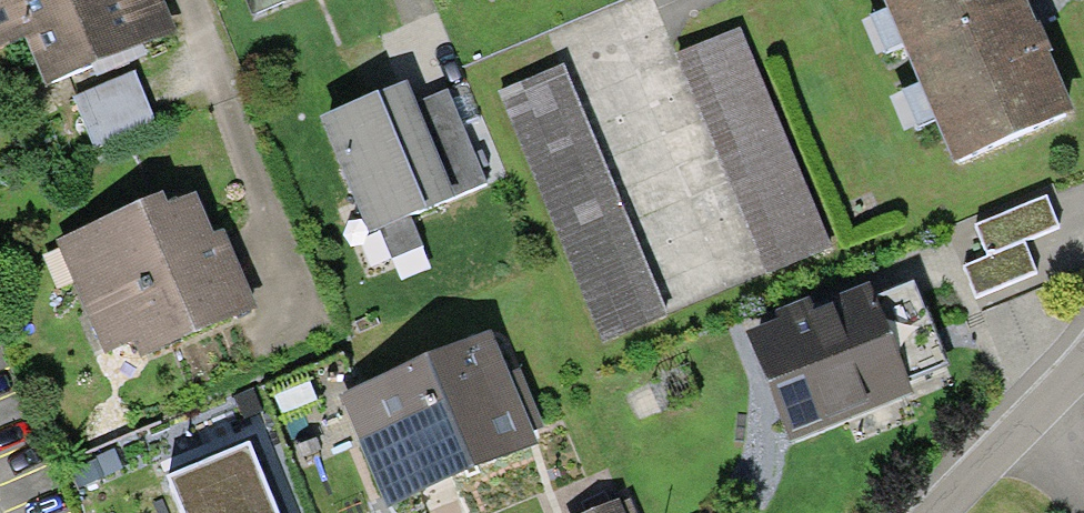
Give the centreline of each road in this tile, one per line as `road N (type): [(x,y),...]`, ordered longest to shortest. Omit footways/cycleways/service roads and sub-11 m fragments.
road 1 (residential): [(930,512),(1083,360)]

